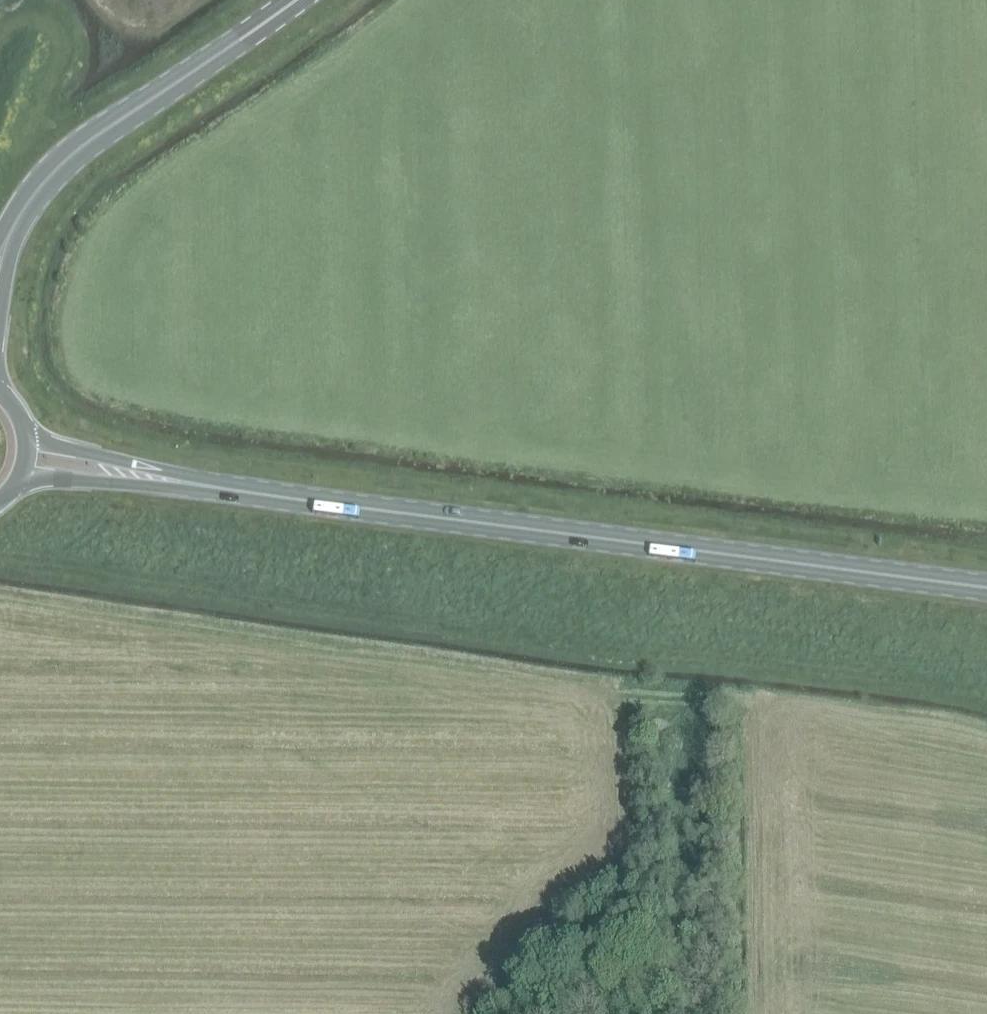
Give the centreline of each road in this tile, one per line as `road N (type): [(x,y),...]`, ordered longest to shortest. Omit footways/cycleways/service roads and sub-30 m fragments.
road 1 (primary): [(205,486),(986,587)]
road 2 (secondary): [(303,0),(65,160),(7,245),(0,273)]
road 3 (primary): [(19,479),(205,486)]
road 4 (primary): [(205,486),(26,437)]

